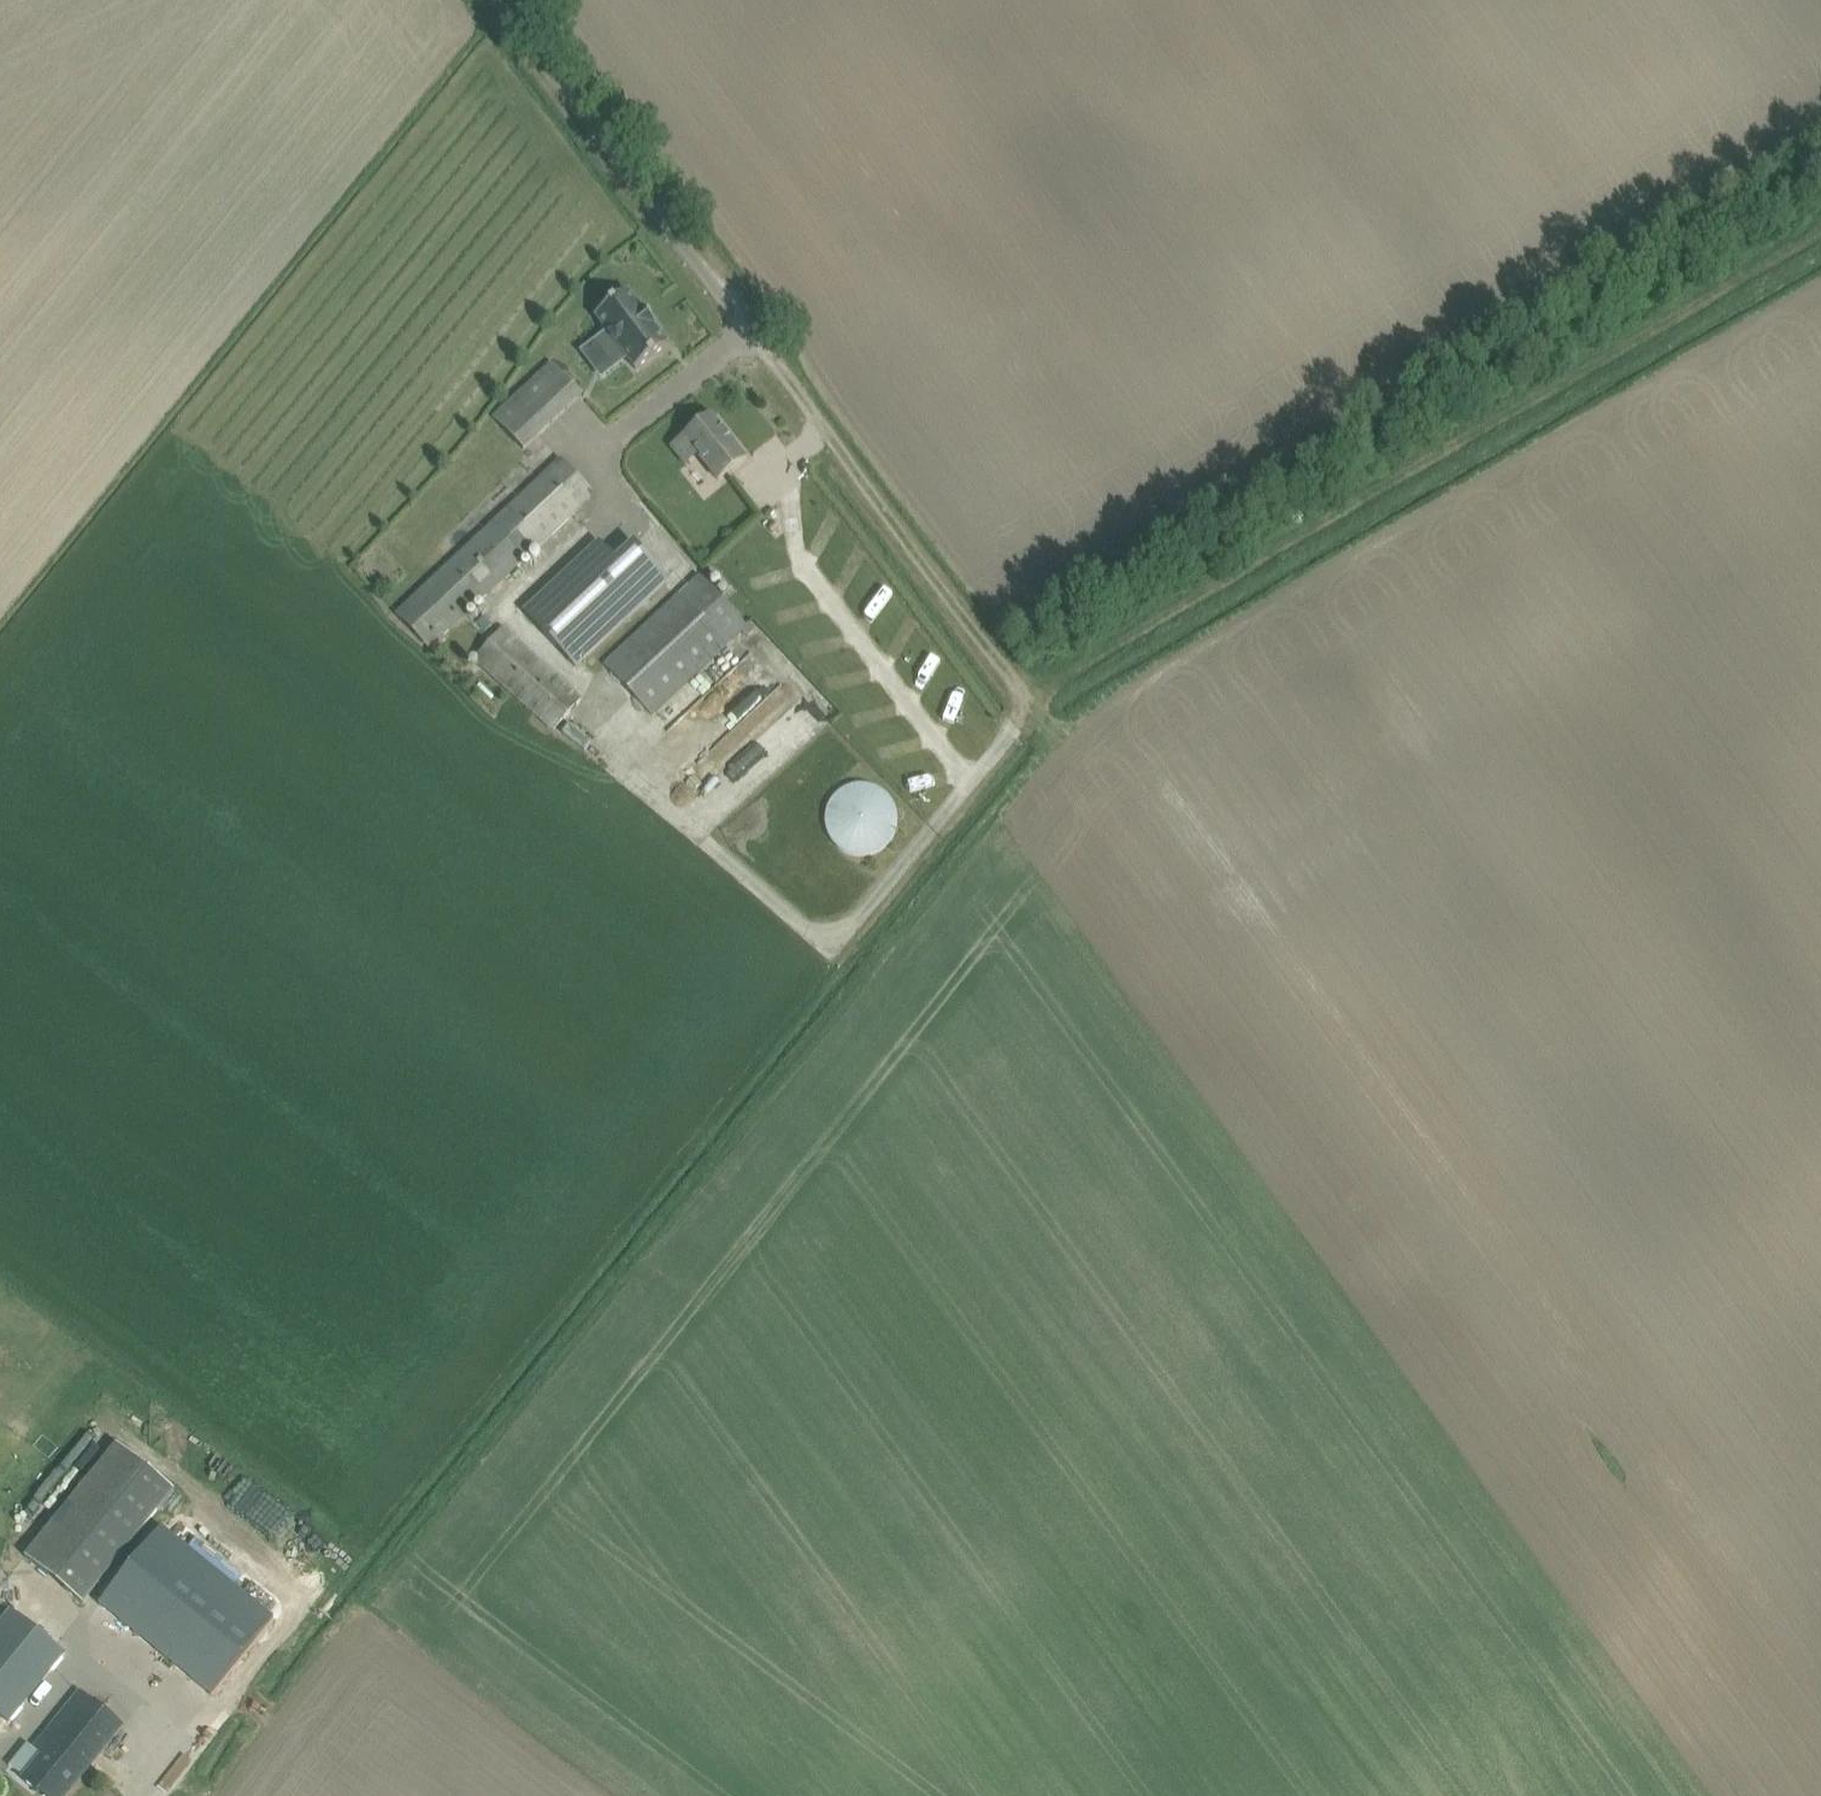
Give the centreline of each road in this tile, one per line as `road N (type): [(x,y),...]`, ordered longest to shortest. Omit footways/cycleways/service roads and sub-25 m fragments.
road 1 (track): [(1820,245),(1039,706),(1032,720)]
road 2 (unclassified): [(1032,720),(497,0)]

